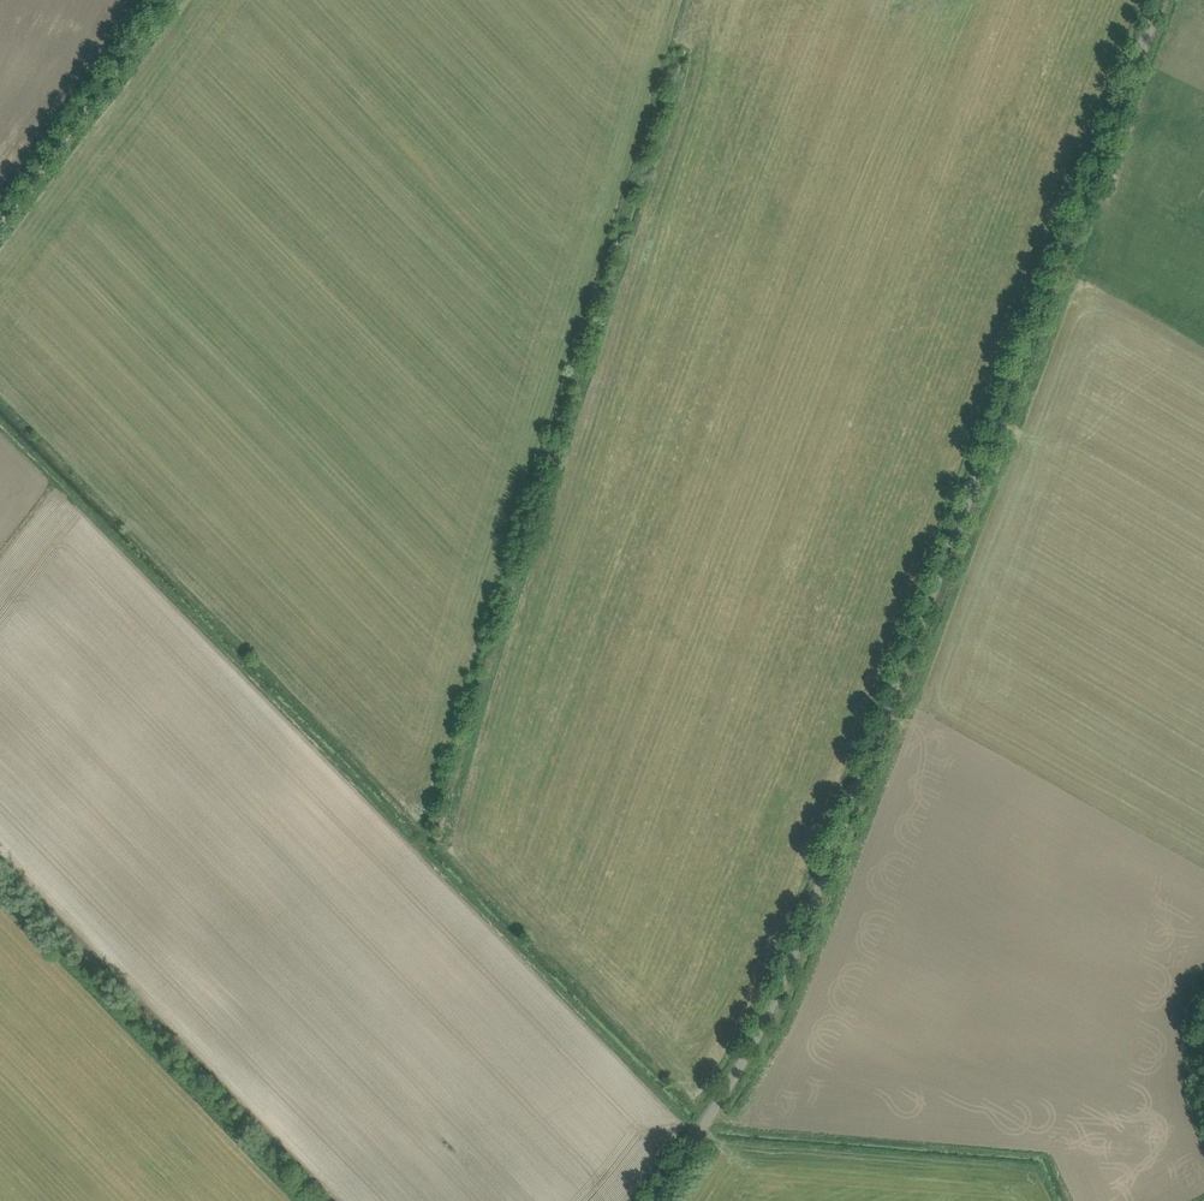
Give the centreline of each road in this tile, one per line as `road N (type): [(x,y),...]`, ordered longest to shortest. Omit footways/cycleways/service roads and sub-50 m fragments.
road 1 (unclassified): [(647,1200),(715,1114),(784,985),(1158,0)]
road 2 (track): [(1203,969),(829,869)]
road 3 (unclassified): [(0,224),(168,0)]

